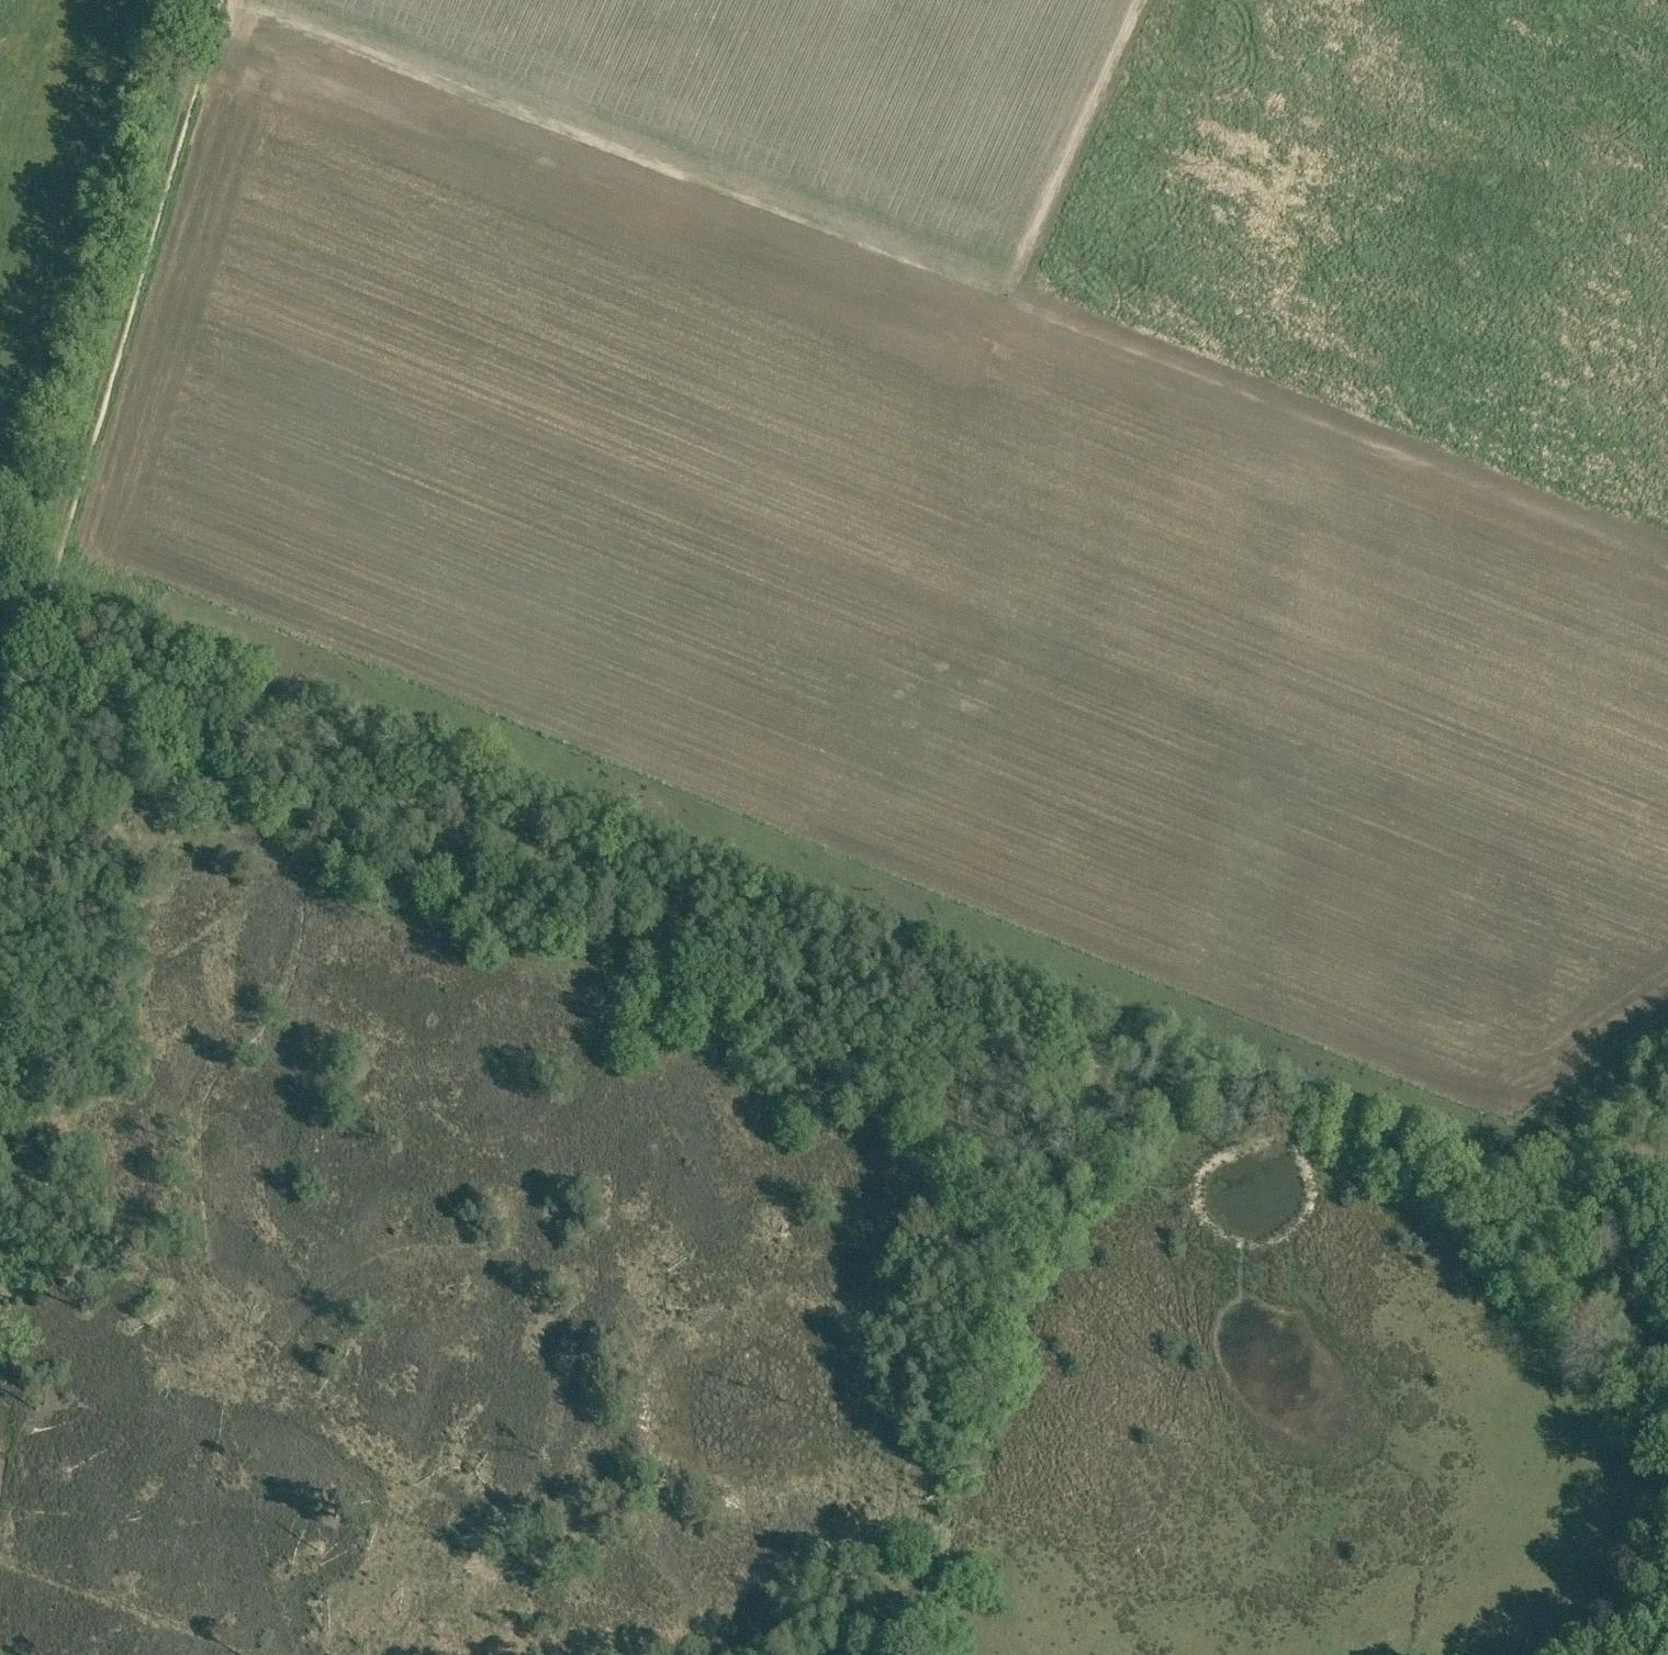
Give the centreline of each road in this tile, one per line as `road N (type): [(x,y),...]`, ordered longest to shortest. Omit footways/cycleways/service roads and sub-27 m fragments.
road 1 (track): [(213,0),(0,728)]

